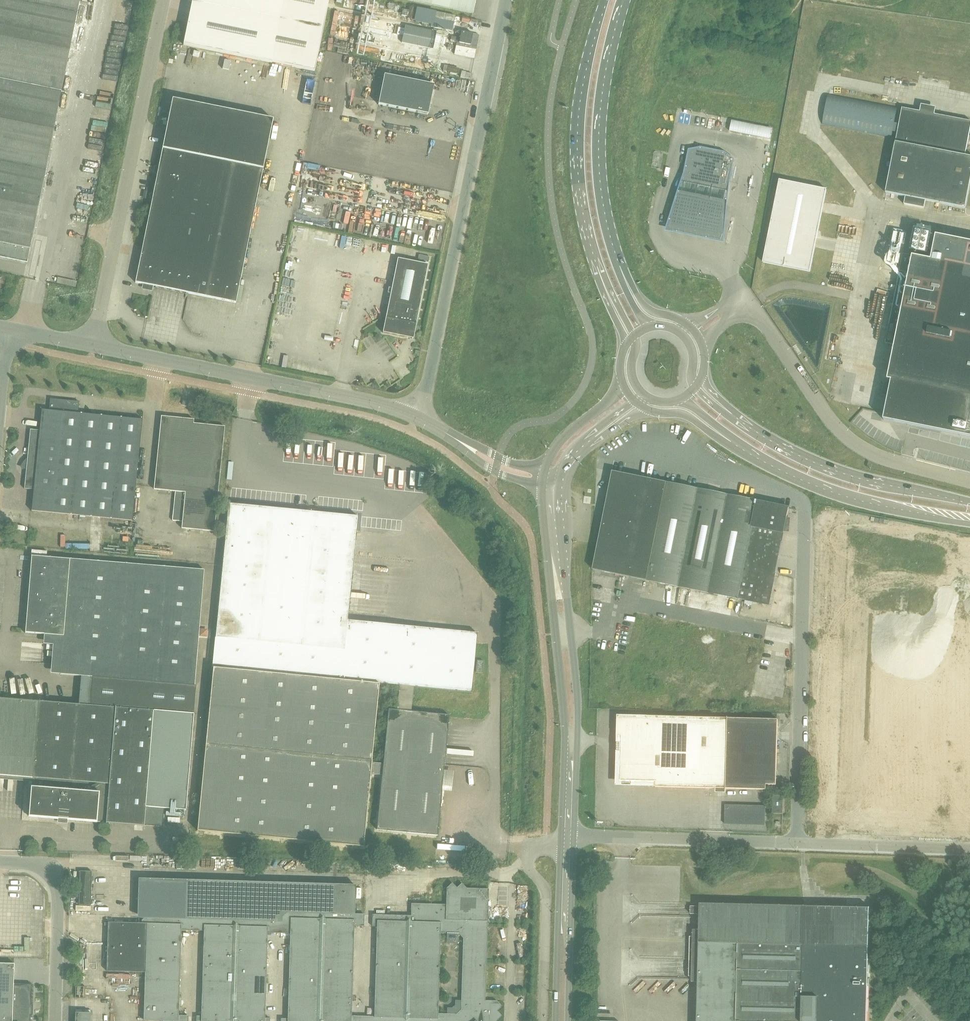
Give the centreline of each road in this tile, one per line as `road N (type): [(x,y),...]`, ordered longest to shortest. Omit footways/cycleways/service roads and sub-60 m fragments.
road 1 (unclassified): [(418,417),(506,0)]
road 2 (tertiary): [(543,483),(565,728),(561,840)]
road 3 (tertiary): [(573,837),(578,715),(563,481)]
road 4 (unclassified): [(89,343),(163,0)]
road 5 (unclassified): [(797,843),(804,496)]
road 6 (unclassified): [(418,417),(89,343)]
road 7 (unclassified): [(727,312),(748,302),(857,445),(969,481)]
road 8 (primary): [(605,0),(581,93),(577,158),(583,213),(609,296)]
road 9 (primary): [(628,286),(605,212),(599,155),(607,61),(627,0)]
road 10 (primary): [(969,503),(833,469),(737,418)]
road 11 (primary): [(735,444),(833,493),(969,520)]
road 12 (unclassified): [(797,843),(573,837)]
road 13 (unclassified): [(544,1020),(547,899),(527,859),(561,840)]
road 14 (unclassified): [(56,1020),(58,886),(36,864),(0,861)]
road 15 (tertiary): [(568,1020),(573,837)]
road 16 (tertiary): [(561,840),(556,1020)]
road 17 (unclassified): [(969,850),(797,843)]
road 18 (tertiary): [(621,374),(612,396),(559,441),(544,471)]

